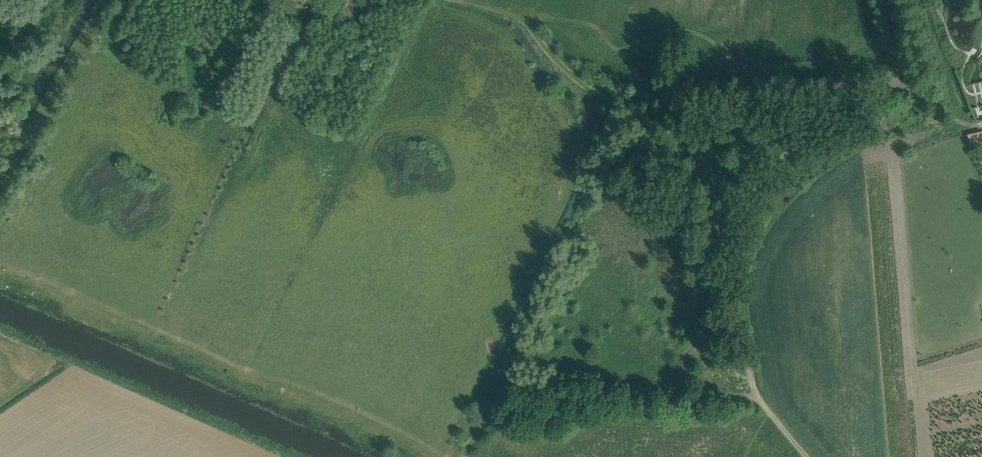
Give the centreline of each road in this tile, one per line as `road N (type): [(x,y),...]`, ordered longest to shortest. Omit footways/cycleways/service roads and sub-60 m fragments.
road 1 (track): [(446,0),(520,24),(561,55),(653,89),(816,77),(906,96),(883,0)]
road 2 (track): [(869,88),(804,134),(774,172),(749,238),(741,299),(753,393),(808,456)]
road 3 (track): [(0,190),(103,0)]

